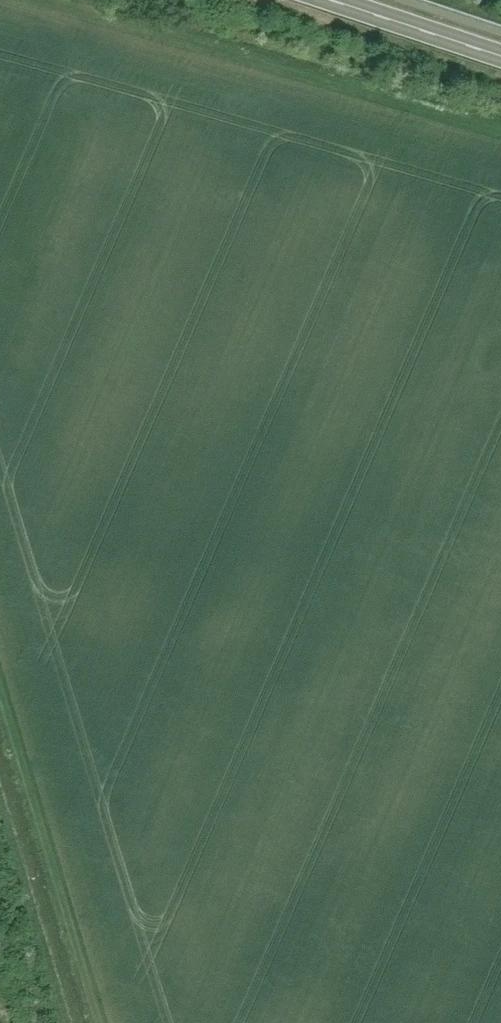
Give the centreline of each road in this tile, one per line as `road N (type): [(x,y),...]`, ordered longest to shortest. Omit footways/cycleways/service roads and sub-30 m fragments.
road 1 (secondary): [(327,0),(500,56)]

